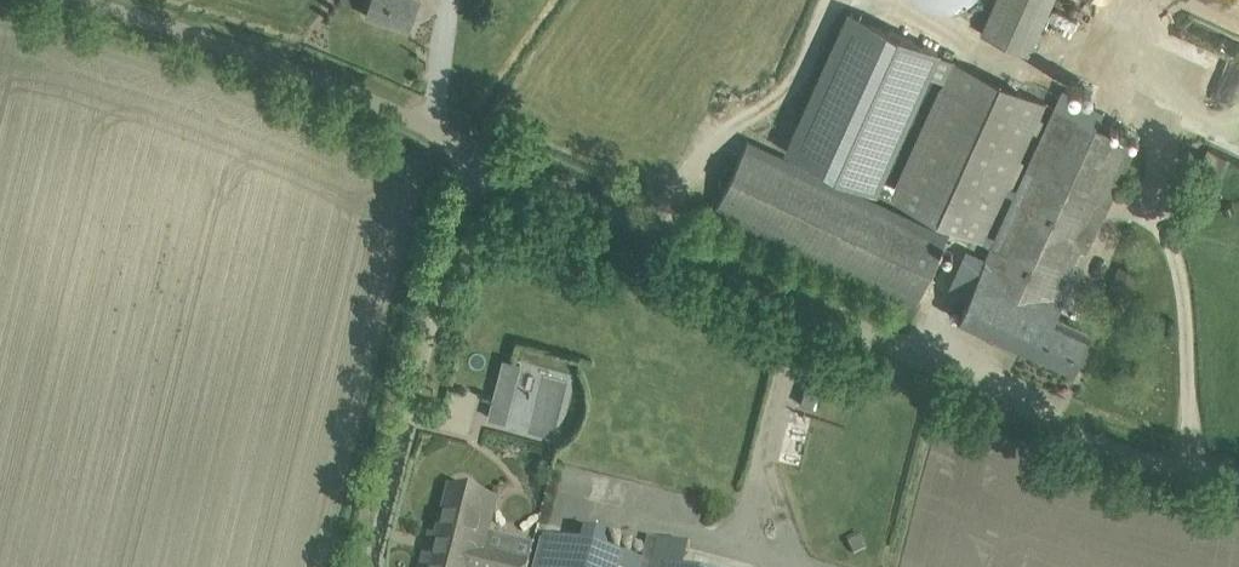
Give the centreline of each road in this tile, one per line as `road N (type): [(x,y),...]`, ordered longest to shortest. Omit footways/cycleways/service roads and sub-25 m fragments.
road 1 (unclassified): [(1238,478),(1107,452),(481,150),(291,68),(84,0)]

